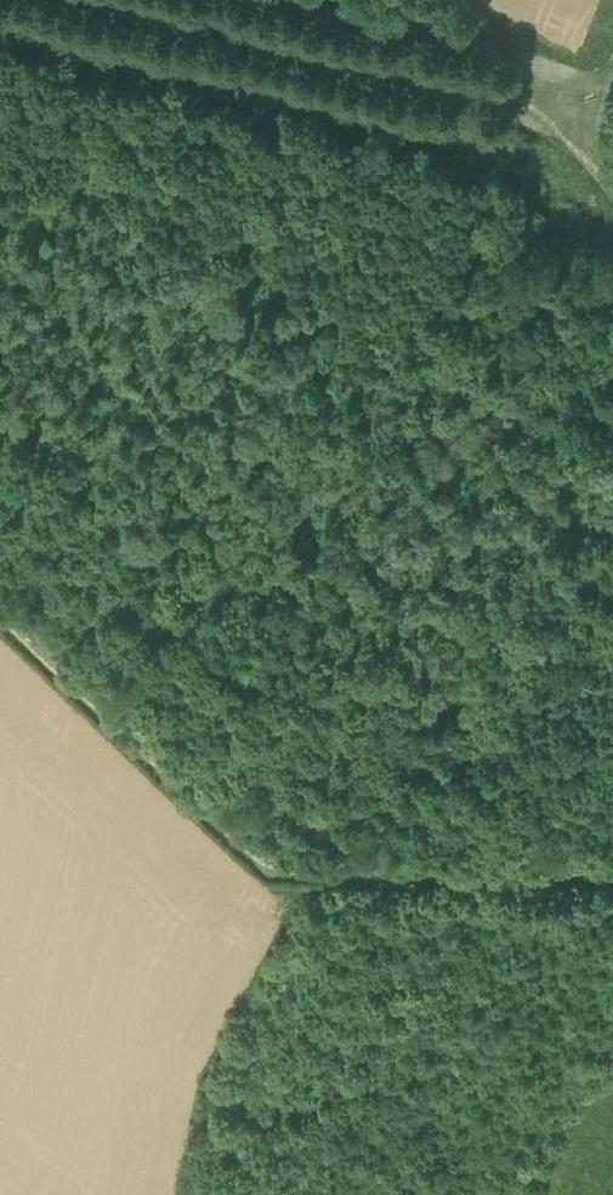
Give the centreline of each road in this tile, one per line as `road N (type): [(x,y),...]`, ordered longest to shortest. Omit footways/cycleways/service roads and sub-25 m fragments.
road 1 (track): [(0,619),(273,858),(320,866),(612,871)]
road 2 (track): [(187,0),(528,90),(612,183)]

